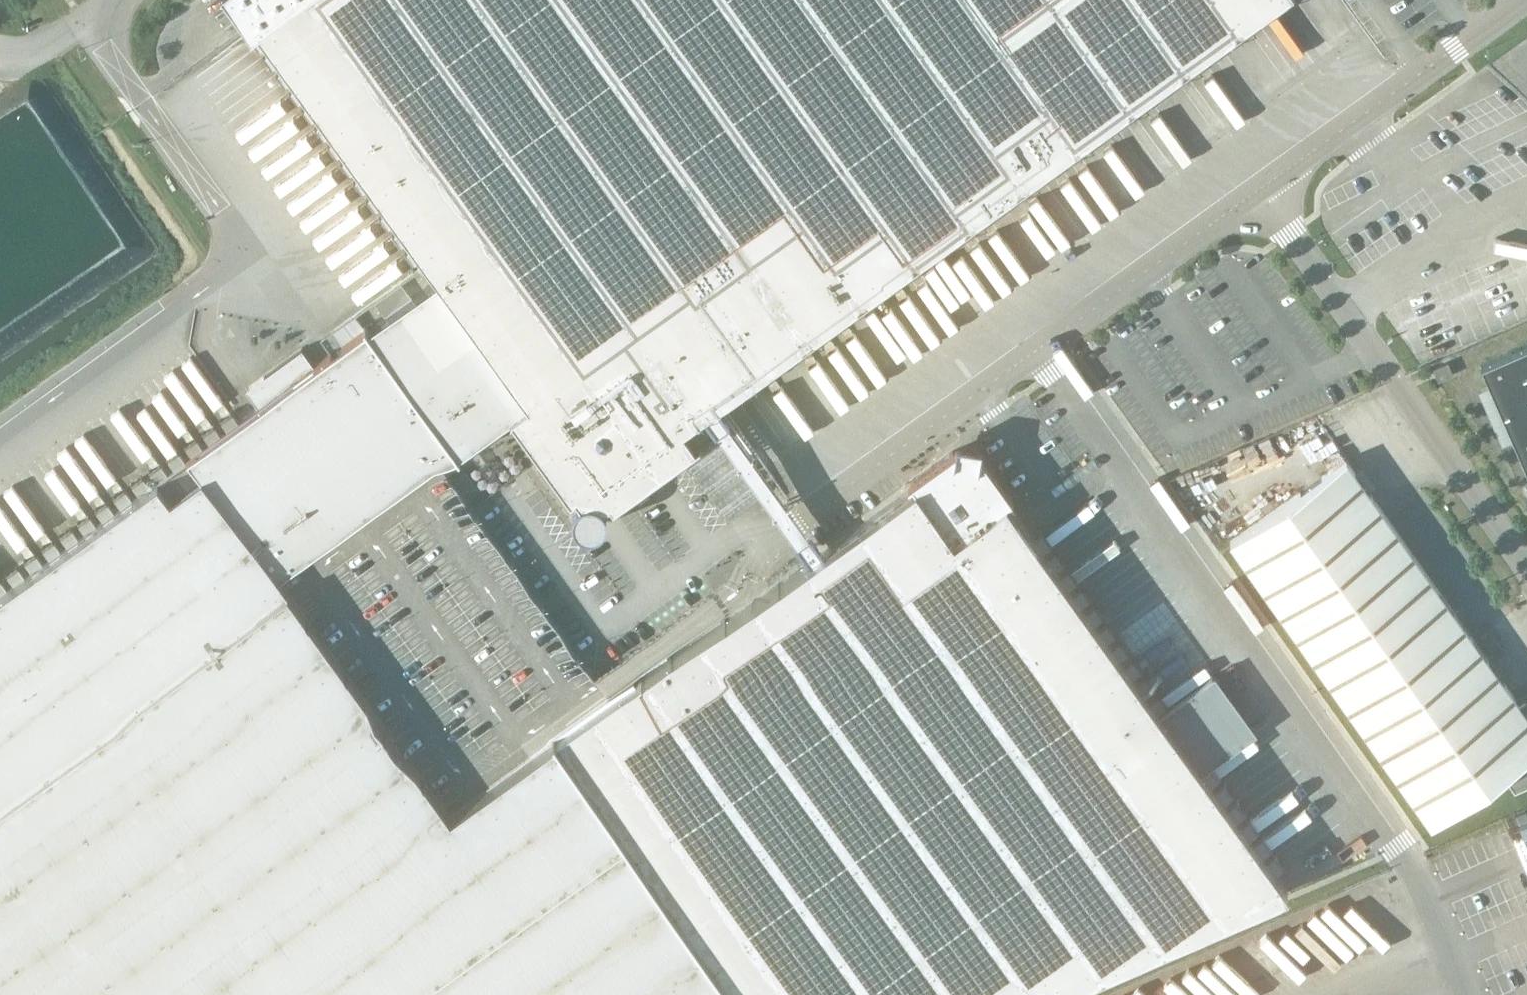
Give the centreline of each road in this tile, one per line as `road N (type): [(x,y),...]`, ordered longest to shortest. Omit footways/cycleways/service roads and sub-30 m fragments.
road 1 (unclassified): [(0,429),(236,258),(235,231),(86,24),(117,0)]
road 2 (unclassified): [(1253,187),(814,506)]
road 3 (unclassified): [(1526,568),(1253,187)]
road 4 (unclassified): [(1520,0),(1253,187)]

